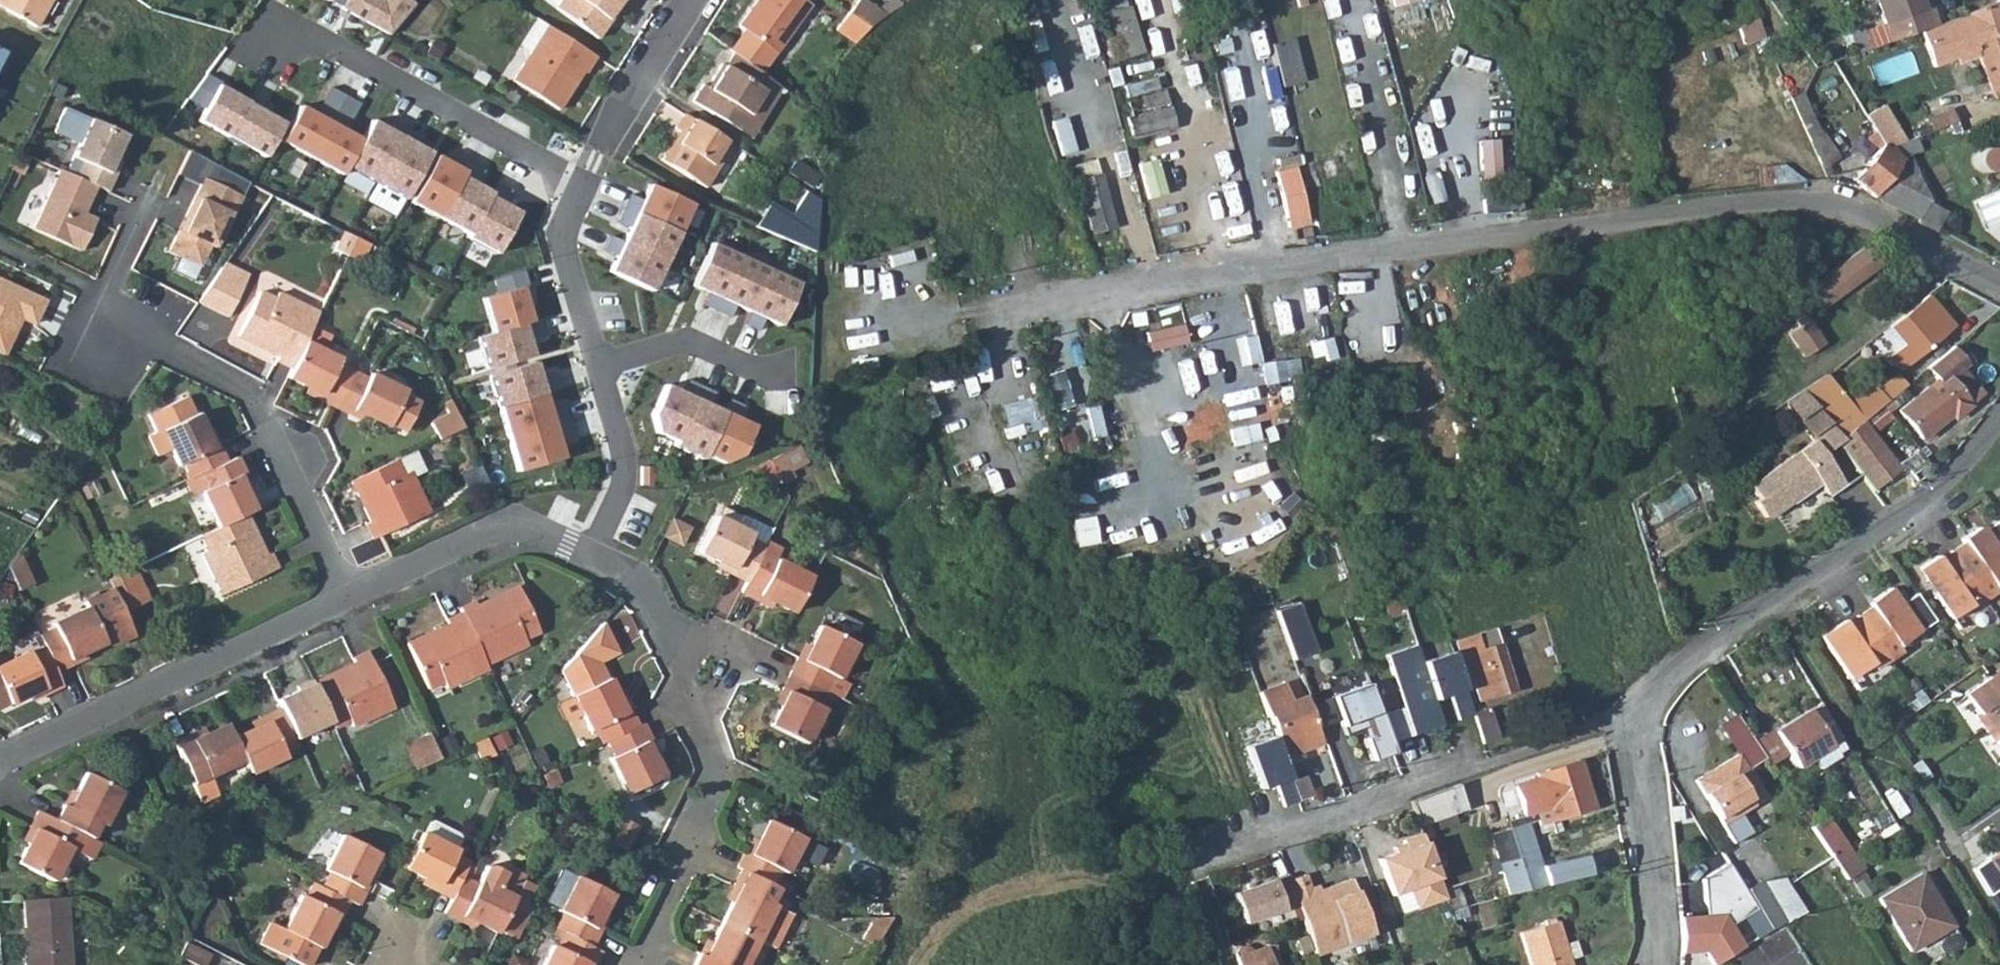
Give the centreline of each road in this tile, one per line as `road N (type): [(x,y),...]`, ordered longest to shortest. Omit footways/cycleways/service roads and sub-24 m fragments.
road 1 (residential): [(897,317),(1076,298),(1266,257),(1792,199),(1846,209),(1999,284)]
road 2 (residential): [(597,367),(563,250),(563,231),(588,180),(313,34),(272,40)]
road 3 (residential): [(346,592),(291,457),(249,398),(121,333),(103,296),(149,201)]
road 4 (unclassified): [(1638,717),(1695,651),(1955,472),(1999,417)]
road 5 (residential): [(593,558),(636,576),(670,628),(680,670),(671,701),(692,728),(711,782),(649,964)]
road 6 (residential): [(1242,845),(1638,717)]
road 7 (track): [(1772,597),(1863,753),(1897,759),(1999,931)]
road 8 (residential): [(0,752),(346,592)]
road 9 (residential): [(346,592),(509,523),(593,558)]
road 10 (unclassified): [(1648,964),(1638,717)]
road 11 (residential): [(597,367),(693,343),(756,368),(795,368)]
road 12 (residential): [(593,558),(623,467),(597,367)]
road 13 (residential): [(688,0),(607,139)]

